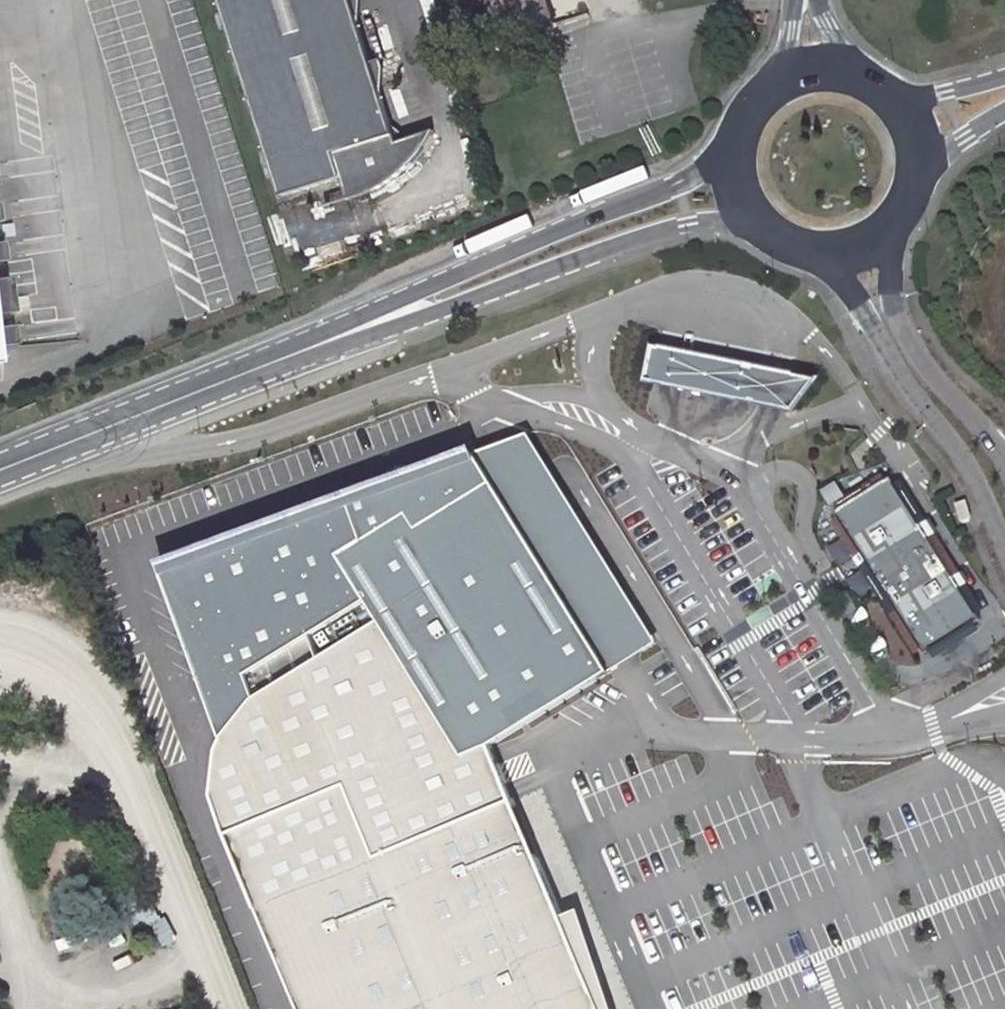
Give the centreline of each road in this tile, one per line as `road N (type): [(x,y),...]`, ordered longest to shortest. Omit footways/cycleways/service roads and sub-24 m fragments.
road 1 (secondary): [(409,310),(0,471)]
road 2 (track): [(227,1008),(150,812),(102,717),(27,649)]
road 3 (unclassified): [(809,251),(851,295),(962,460),(1004,556)]
road 4 (secondary): [(728,152),(409,310)]
road 5 (secondary): [(409,310),(688,221),(747,216)]
road 6 (unclassified): [(1004,469),(981,425),(935,379),(907,336),(892,278),(889,217)]
road 7 (track): [(0,867),(45,992),(41,1008)]
road 8 (secondary): [(907,176),(1004,102)]

